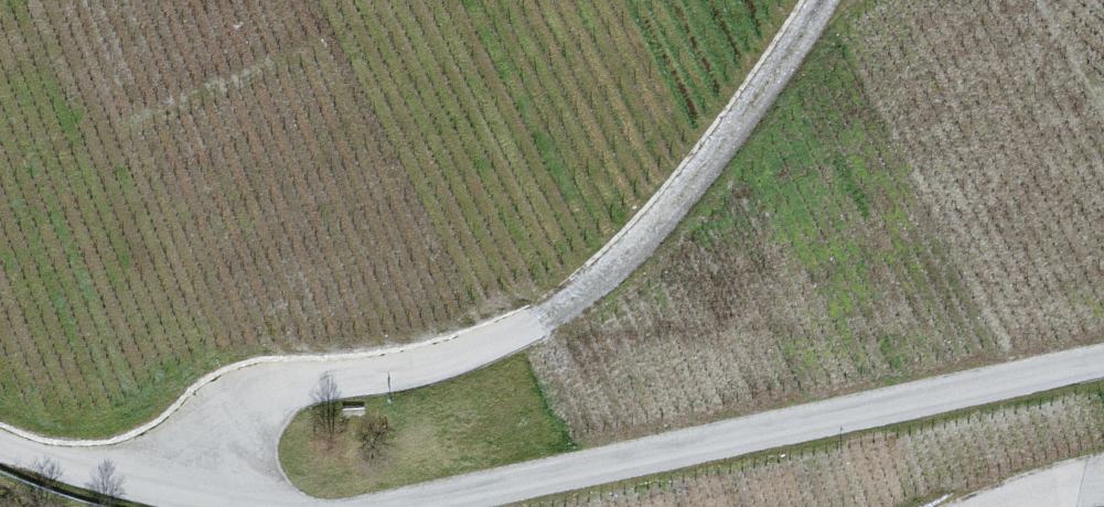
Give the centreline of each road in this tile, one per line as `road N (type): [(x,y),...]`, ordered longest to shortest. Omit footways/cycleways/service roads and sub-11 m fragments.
road 1 (unclassified): [(819,0),(706,169),(583,294),(460,358),(312,390),(221,427),(180,490)]
road 2 (unclassified): [(1103,363),(377,506)]
road 3 (unclassified): [(180,490),(0,442)]

